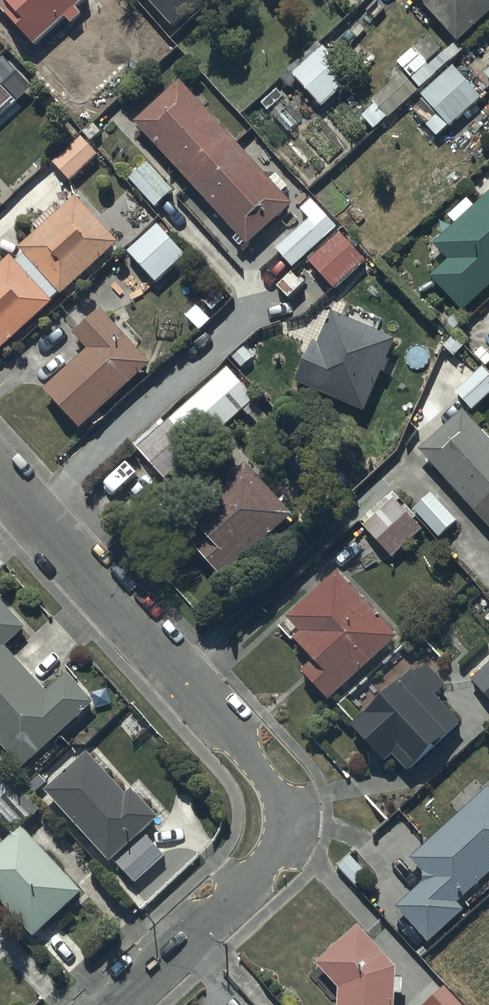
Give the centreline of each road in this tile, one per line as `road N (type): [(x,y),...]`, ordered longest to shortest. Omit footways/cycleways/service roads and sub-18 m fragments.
road 1 (residential): [(128,1004),(285,864),(296,820),(289,767),(0,458)]

